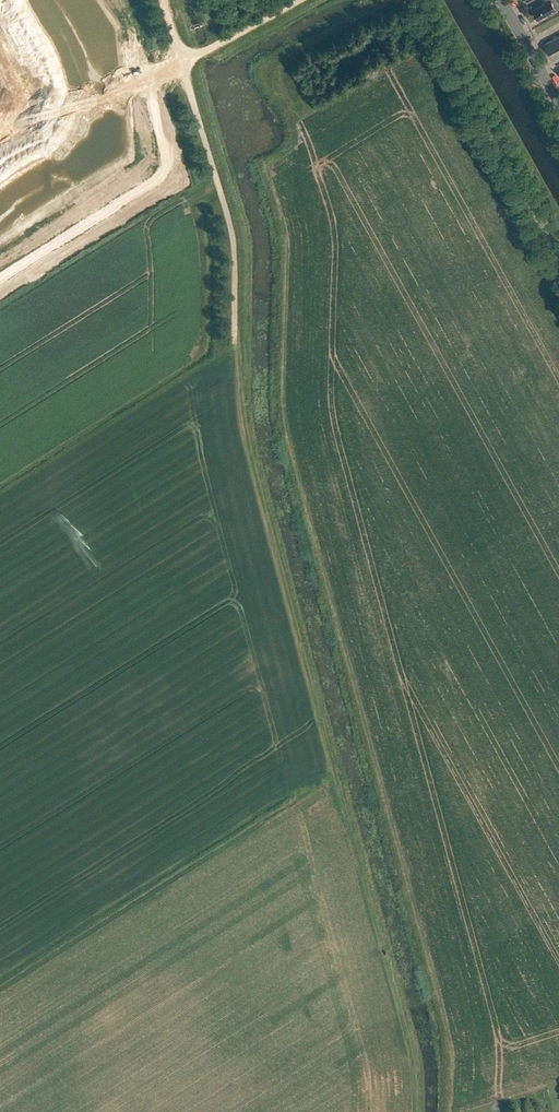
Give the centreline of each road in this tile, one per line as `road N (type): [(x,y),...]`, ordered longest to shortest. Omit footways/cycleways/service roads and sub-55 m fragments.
road 1 (track): [(299,0),(194,57),(184,73),(233,236),(244,415),(413,1059),(416,1111)]
road 2 (unclassified): [(558,253),(416,0)]

